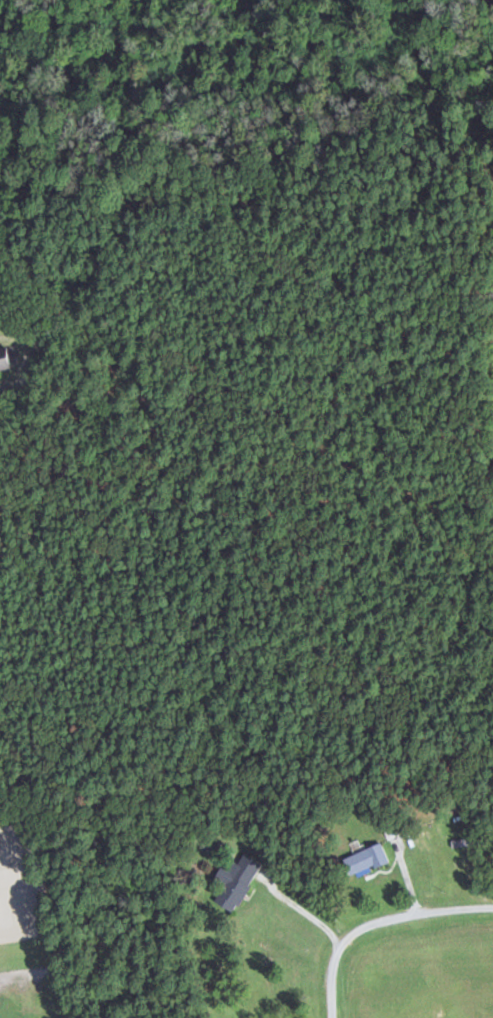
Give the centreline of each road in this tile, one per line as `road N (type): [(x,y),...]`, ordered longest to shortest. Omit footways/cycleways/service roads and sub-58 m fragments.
road 1 (residential): [(332,1017),(332,953),(359,918),(379,909),(492,903)]

